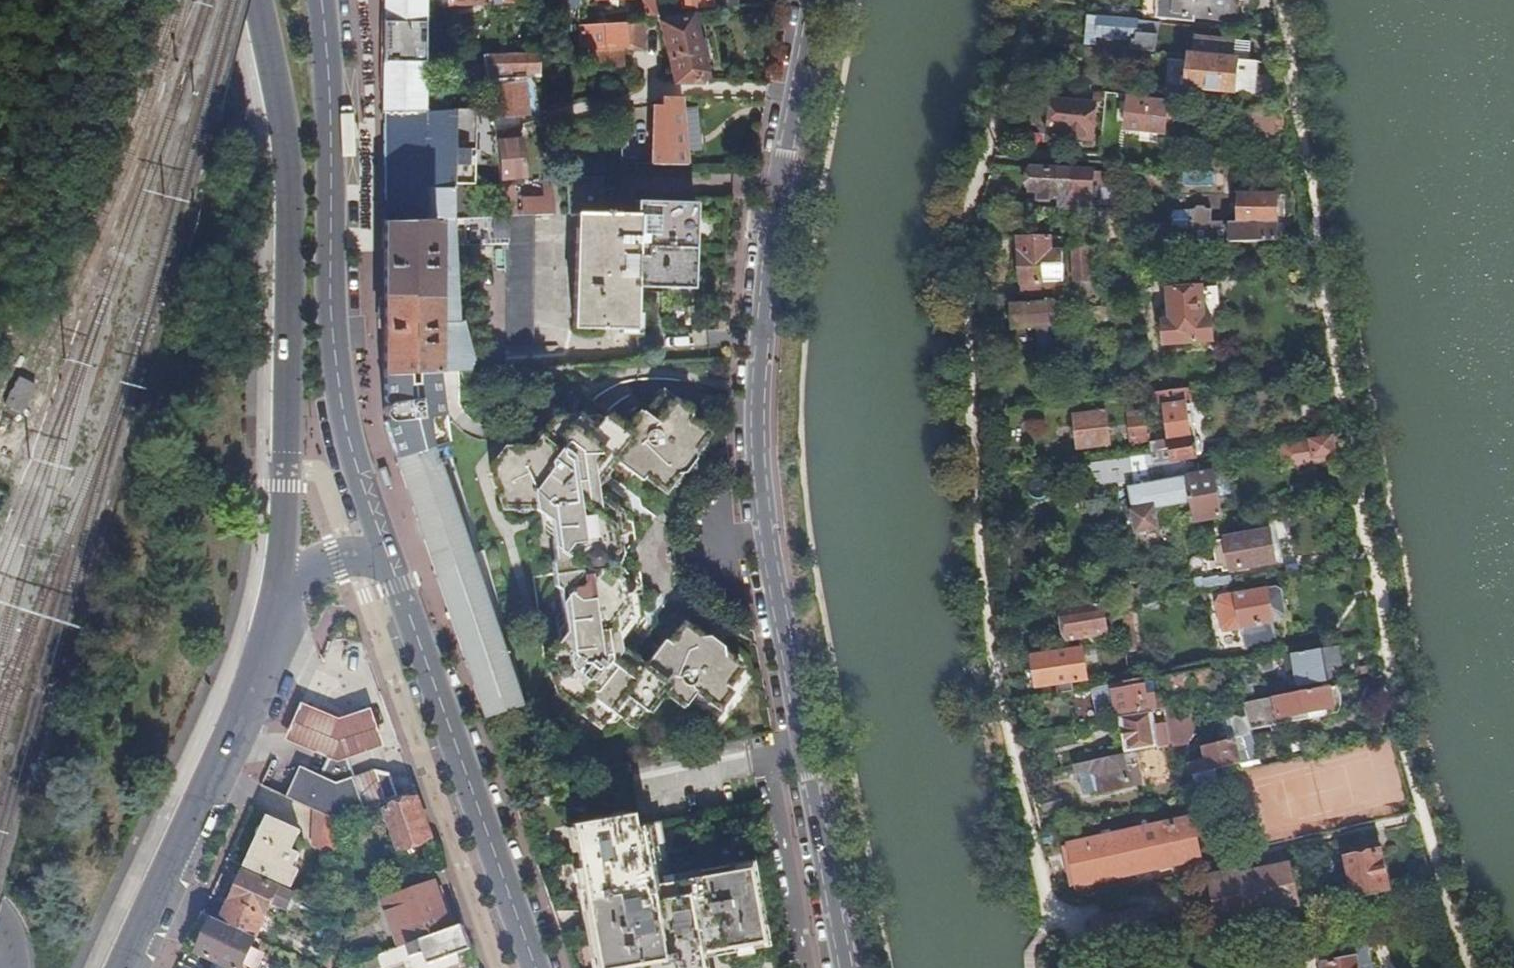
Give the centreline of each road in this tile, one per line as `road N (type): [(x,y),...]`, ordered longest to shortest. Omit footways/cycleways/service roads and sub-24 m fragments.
road 1 (track): [(1277,0),(1390,670),(1420,815),(1469,967)]
road 2 (track): [(1066,967),(992,634),(962,274),(1037,0)]
road 3 (residential): [(813,0),(776,164),(749,444),(843,967)]
road 4 (primary): [(258,0),(285,128),(289,201),(279,582)]
road 5 (primary): [(386,552),(349,440),(333,339),(321,0)]
road 6 (primary): [(535,967),(386,552)]
road 7 (primary): [(279,582),(232,733),(123,967)]

